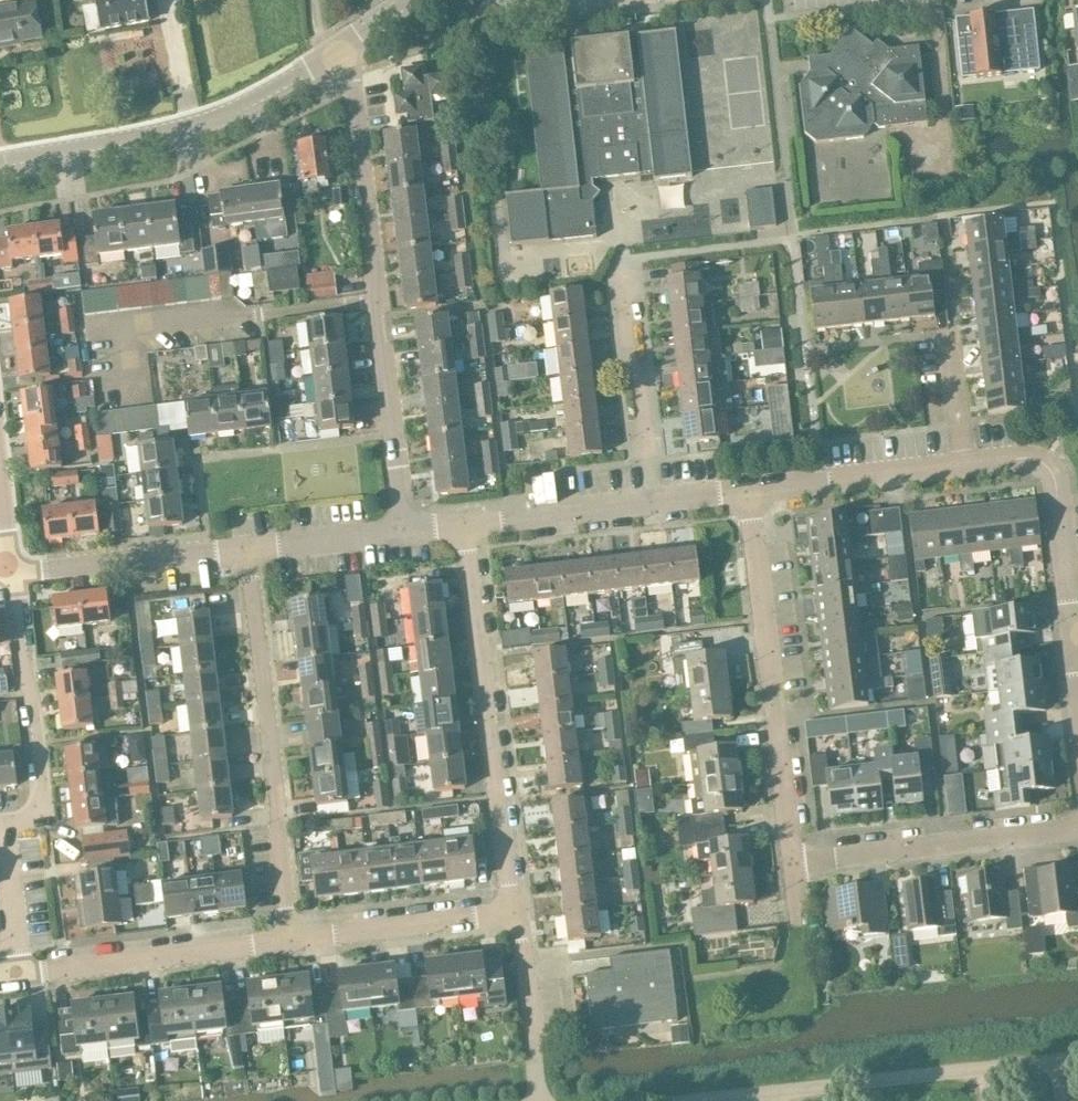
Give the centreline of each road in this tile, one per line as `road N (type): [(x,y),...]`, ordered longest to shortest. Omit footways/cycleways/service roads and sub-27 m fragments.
road 1 (residential): [(405,528),(351,74),(336,48)]
road 2 (residential): [(291,941),(248,548)]
road 3 (residential): [(510,913),(463,527)]
road 4 (unclassified): [(1077,1059),(695,1100)]
road 5 (residential): [(792,862),(747,491)]
road 6 (tertiary): [(0,162),(221,113),(336,48)]
road 7 (residential): [(0,823),(48,818),(10,576)]
road 8 (residential): [(792,862),(1077,828)]
road 9 (residential): [(19,974),(291,941)]
road 10 (residential): [(10,576),(248,548)]
road 11 (residential): [(652,504),(623,276)]
road 12 (residential): [(291,941),(510,913)]
road 13 (residential): [(747,491),(966,464)]
road 14 (residential): [(463,527),(652,504)]
road 15 (residential): [(543,1100),(510,913)]
road 16 (residential): [(1075,636),(1055,480),(1046,467)]
road 17 (residential): [(248,548),(405,528)]
road 18 (residential): [(19,974),(0,824)]
road 19 (residential): [(949,334),(966,464)]

